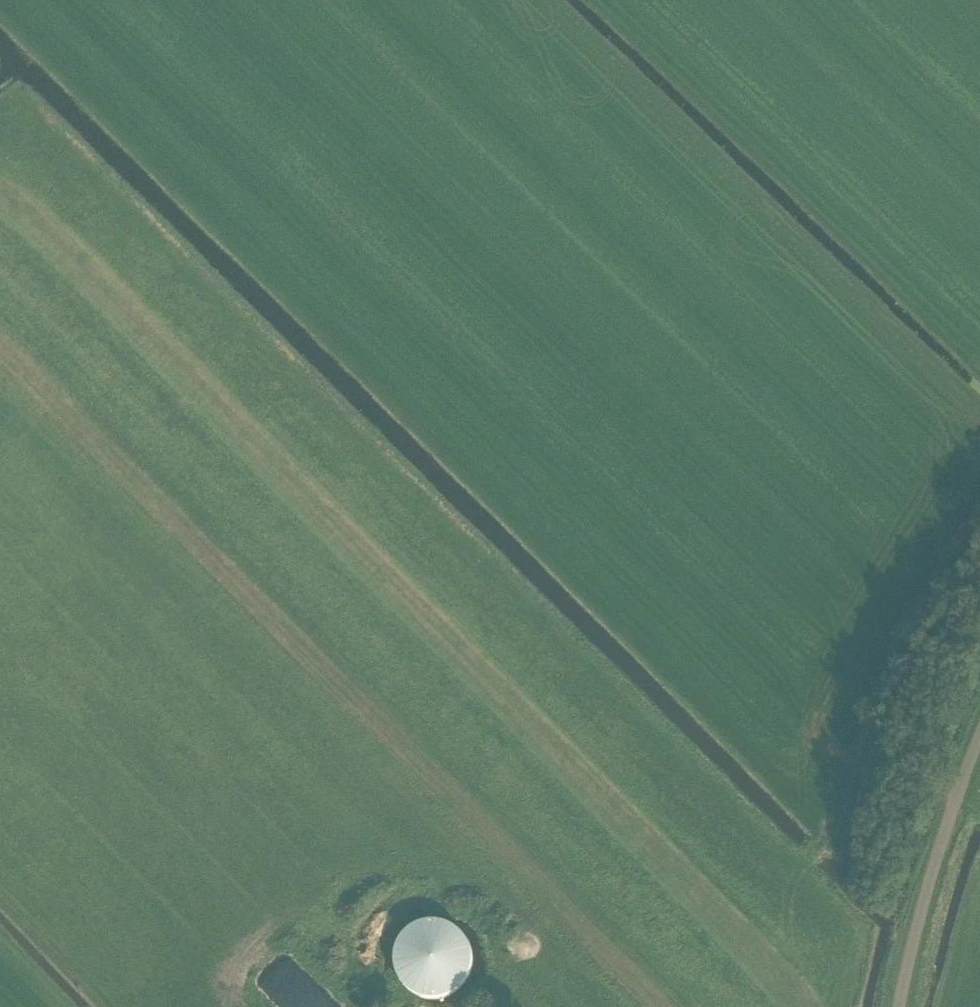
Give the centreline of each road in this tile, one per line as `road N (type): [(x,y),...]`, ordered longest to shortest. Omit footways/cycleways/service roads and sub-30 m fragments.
road 1 (unclassified): [(904,1006),(979,743)]

